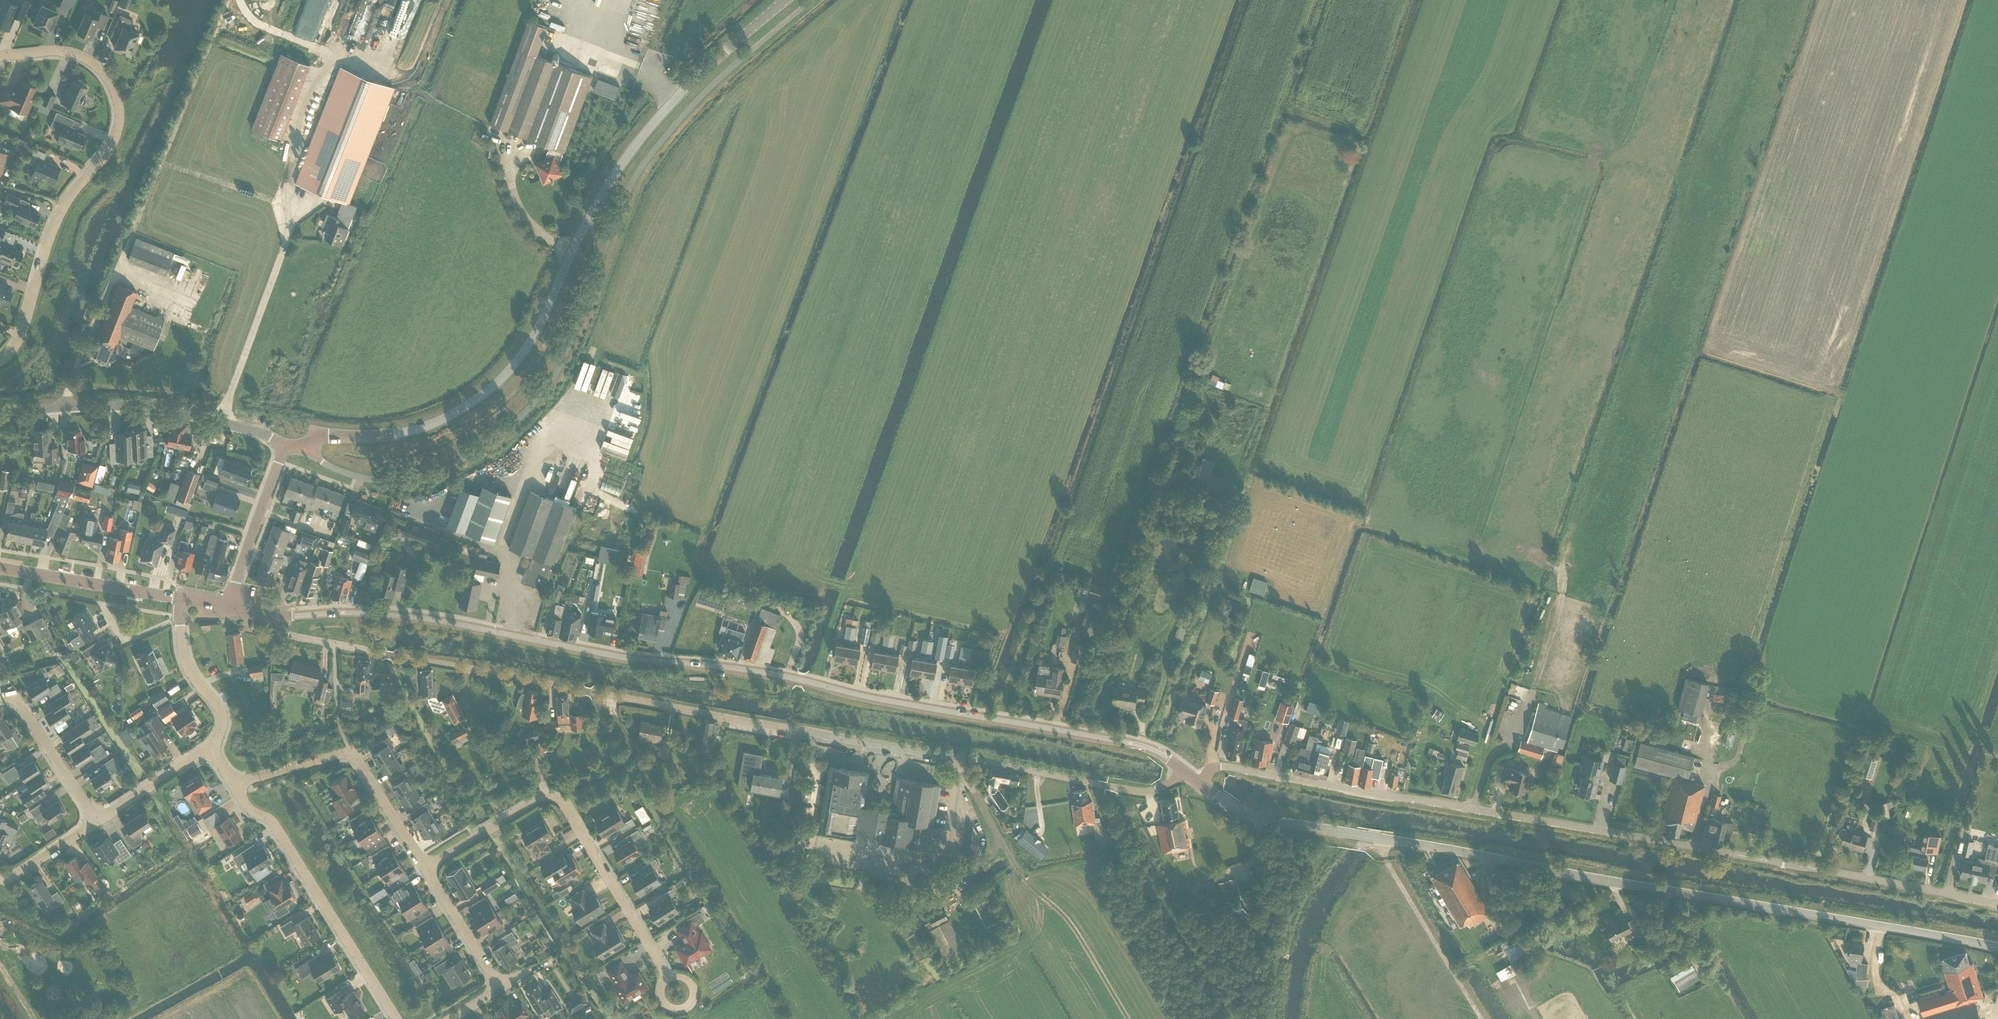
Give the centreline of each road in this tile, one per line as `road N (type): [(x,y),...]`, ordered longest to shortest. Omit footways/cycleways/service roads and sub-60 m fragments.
road 1 (residential): [(280,617),(291,636),(1140,792),(1157,791),(1183,771)]
road 2 (tertiary): [(1183,771),(1133,744),(765,672),(625,658),(425,619),(280,617)]
road 3 (tertiary): [(1997,947),(1275,822),(1200,784)]
road 4 (unclassified): [(1997,904),(1225,766),(1200,784)]
road 5 (secondary): [(283,448),(425,428),(499,379),(530,343),(581,230),(642,132),(782,0)]
road 6 (residential): [(0,57),(65,56),(95,67),(114,112),(113,138),(62,205),(0,361)]
road 7 (residential): [(423,869),(537,800),(561,801),(668,979)]
road 8 (residential): [(0,410),(160,411),(251,429),(283,448)]
road 9 (residential): [(234,783),(249,808),(275,824),(397,1018)]
road 10 (residential): [(423,869),(355,755),(234,783)]
road 11 (track): [(1270,1018),(1291,912),(1336,831)]
road 12 (secondary): [(0,568),(180,599)]
road 13 (secondary): [(229,607),(283,448)]
road 14 (residential): [(211,747),(222,713),(188,667),(180,599)]
road 15 (residential): [(97,821),(15,702),(0,703)]
road 16 (residential): [(493,990),(423,869)]

